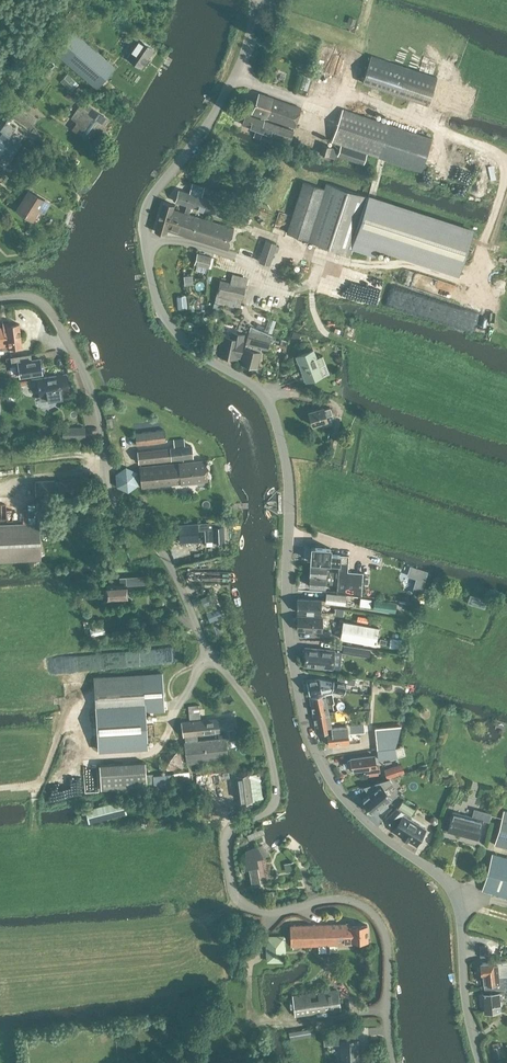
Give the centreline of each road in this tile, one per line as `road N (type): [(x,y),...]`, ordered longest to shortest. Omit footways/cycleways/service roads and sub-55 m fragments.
road 1 (unclassified): [(477,1062),(451,890),(366,822),(332,783),(304,729),(276,417),(261,392),(179,337),(157,303),(148,264),(147,205),(221,103),(252,36),(254,0)]
road 2 (unclassified): [(393,1062),(388,946),(376,917),(347,900),(278,909),(236,894),(231,835),(273,809),(277,786),(266,737),(169,574),(110,495),(105,438),(56,321),(34,299),(0,301)]
road 3 (track): [(207,645),(155,754),(81,757),(79,719),(65,719),(39,784),(0,790)]

